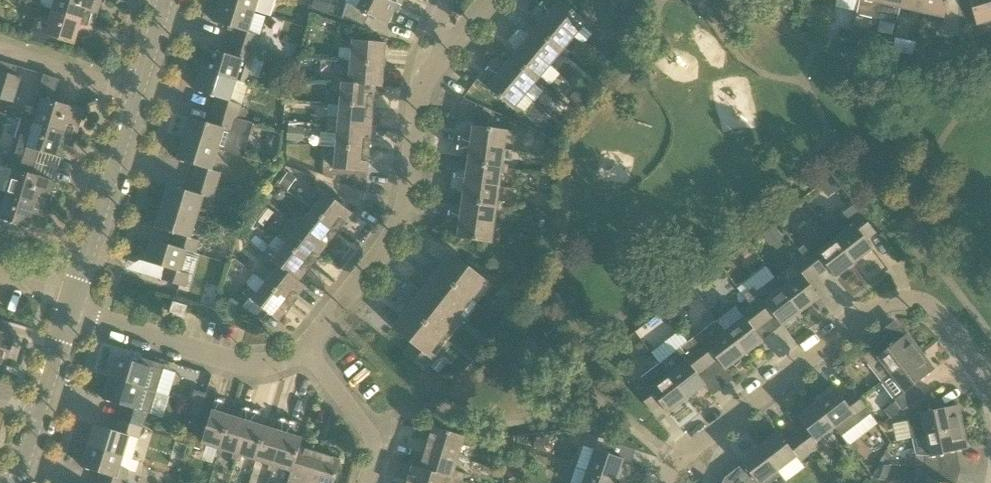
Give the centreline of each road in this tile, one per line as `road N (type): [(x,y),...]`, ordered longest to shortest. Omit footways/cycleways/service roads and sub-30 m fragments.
road 1 (residential): [(662,482),(672,459),(871,307),(905,298)]
road 2 (residential): [(413,105),(401,220),(357,284),(294,352)]
road 3 (residential): [(294,352),(266,365),(238,365),(69,313)]
road 4 (residential): [(137,91),(72,301)]
road 5 (residential): [(69,313),(16,482)]
road 6 (residential): [(0,46),(137,91)]
road 7 (residential): [(502,0),(413,105)]
road 8 (residential): [(990,388),(939,317),(905,298)]

